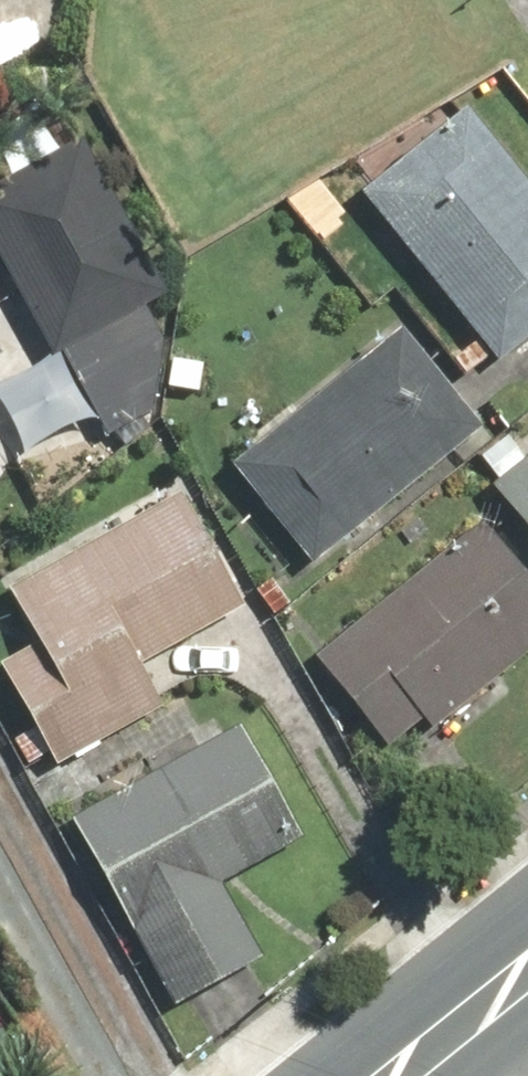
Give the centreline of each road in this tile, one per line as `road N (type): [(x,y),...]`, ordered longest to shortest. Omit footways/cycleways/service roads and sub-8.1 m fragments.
road 1 (secondary): [(391,1075),(527,966)]

